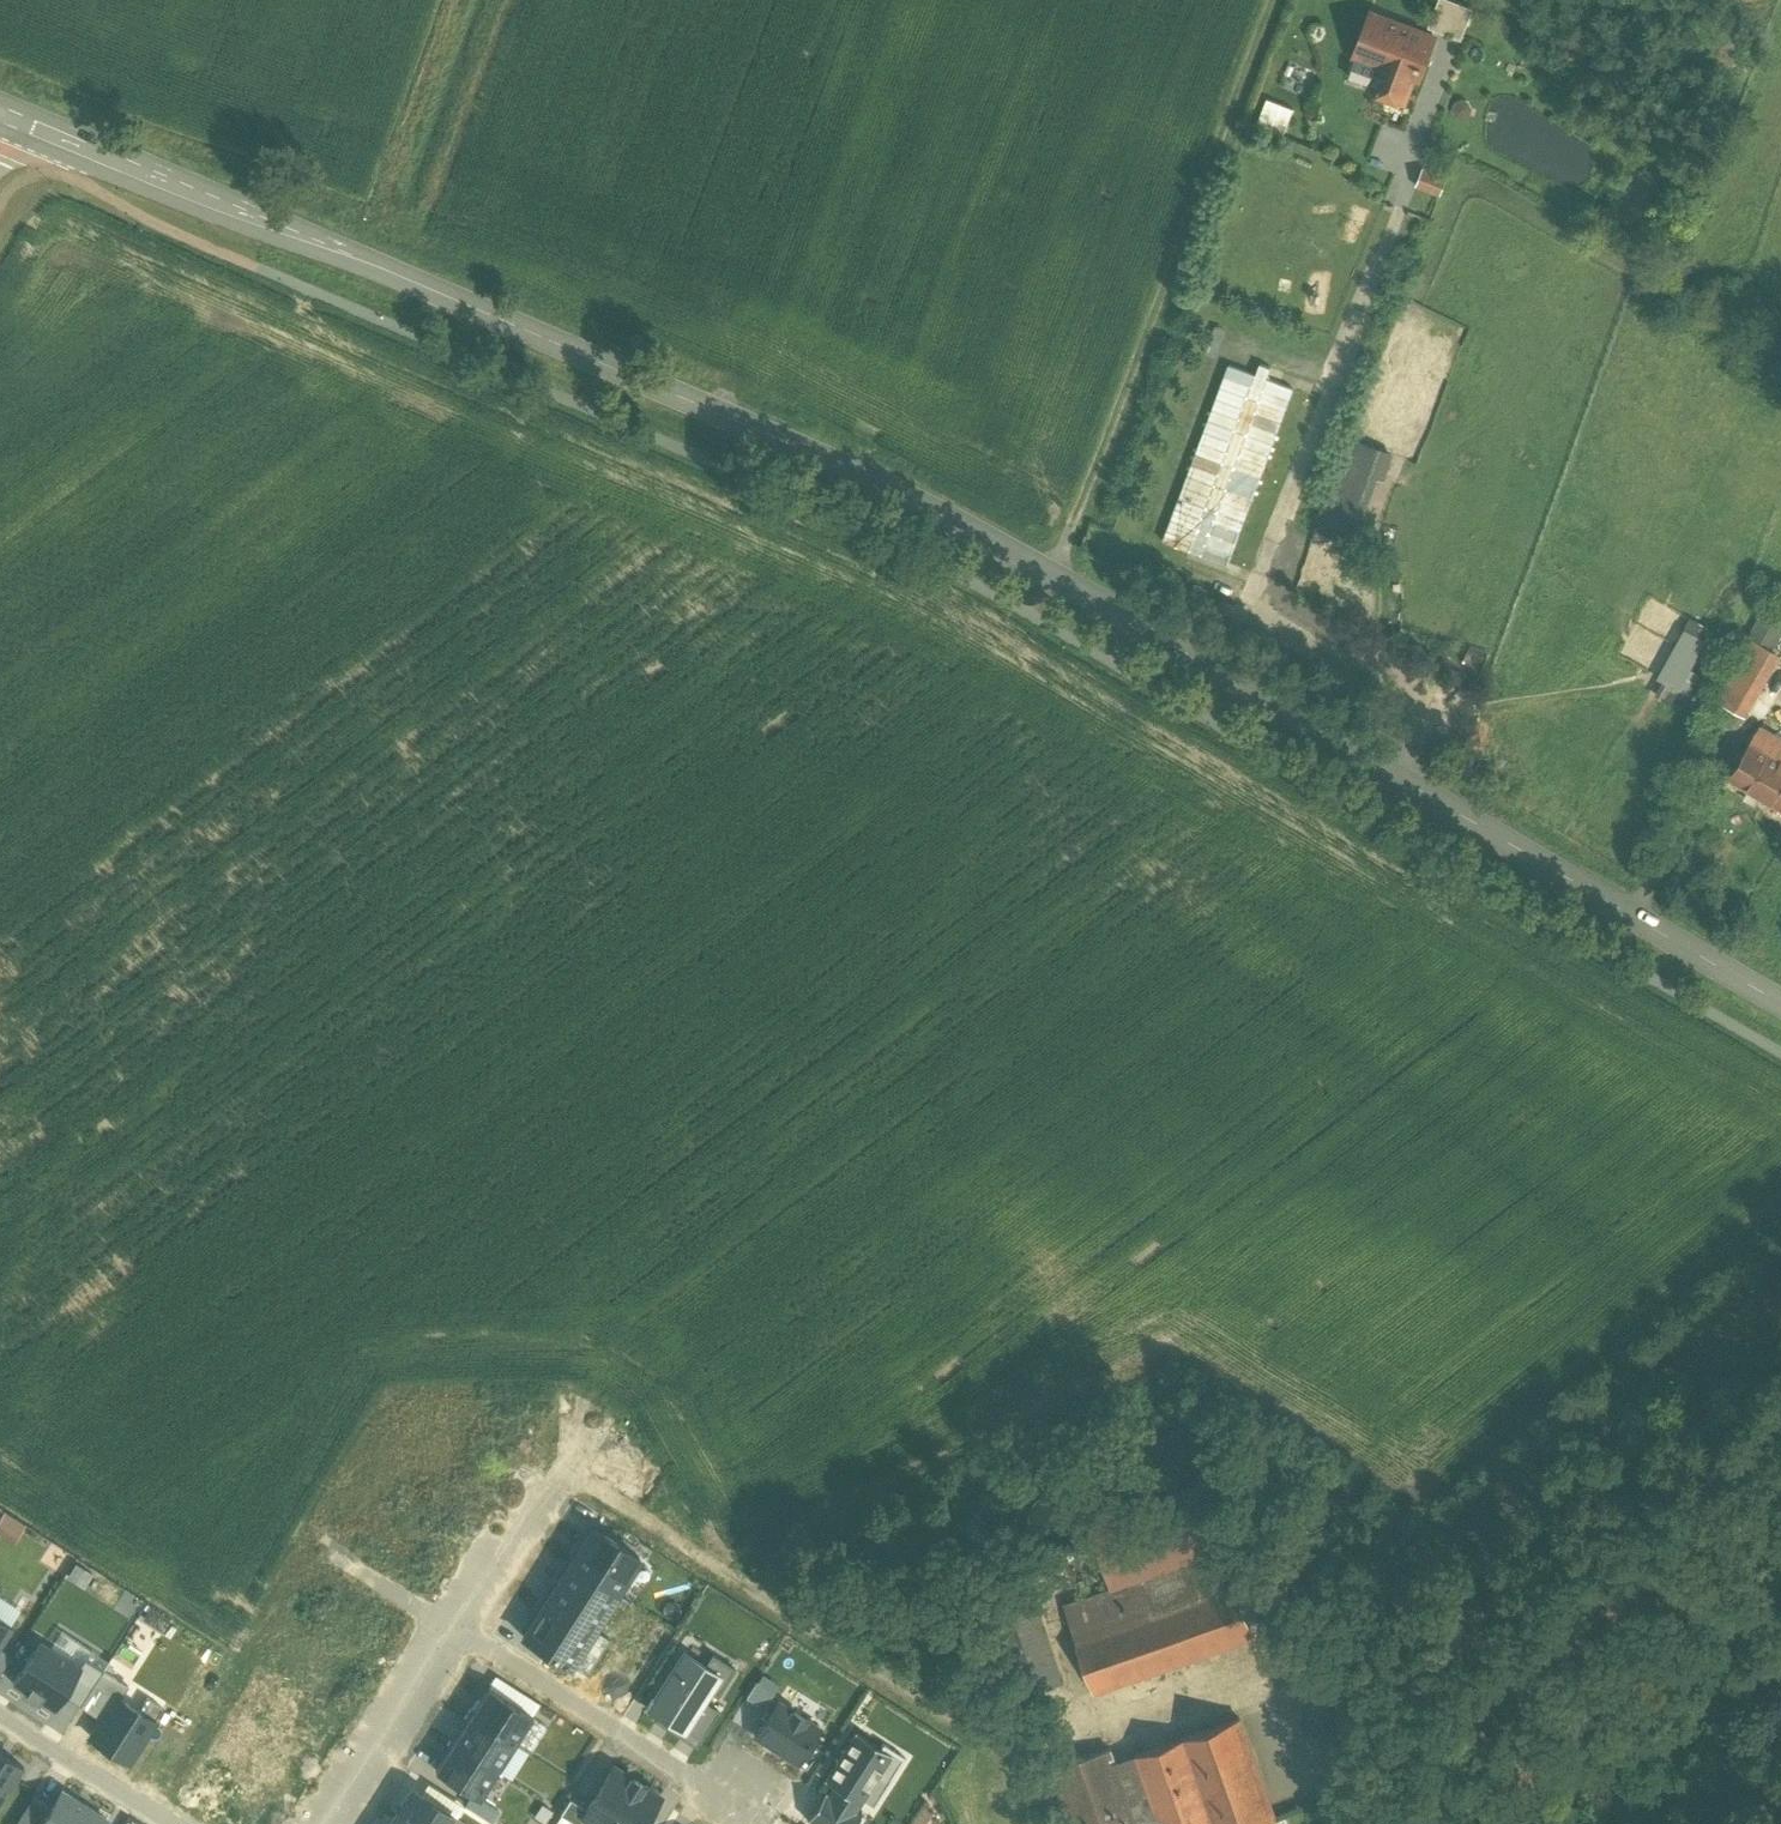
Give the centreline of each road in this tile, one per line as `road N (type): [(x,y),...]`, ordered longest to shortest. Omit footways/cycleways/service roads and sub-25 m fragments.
road 1 (secondary): [(1780,1005),(950,522),(356,257),(0,114)]
road 2 (track): [(1050,576),(1266,0)]
road 3 (residential): [(750,1817),(452,1630)]
road 4 (residential): [(452,1630),(330,1823)]
road 5 (residential): [(0,1714),(172,1823)]
road 6 (residential): [(298,1526),(452,1630)]
road 7 (residential): [(542,1487),(452,1630)]

